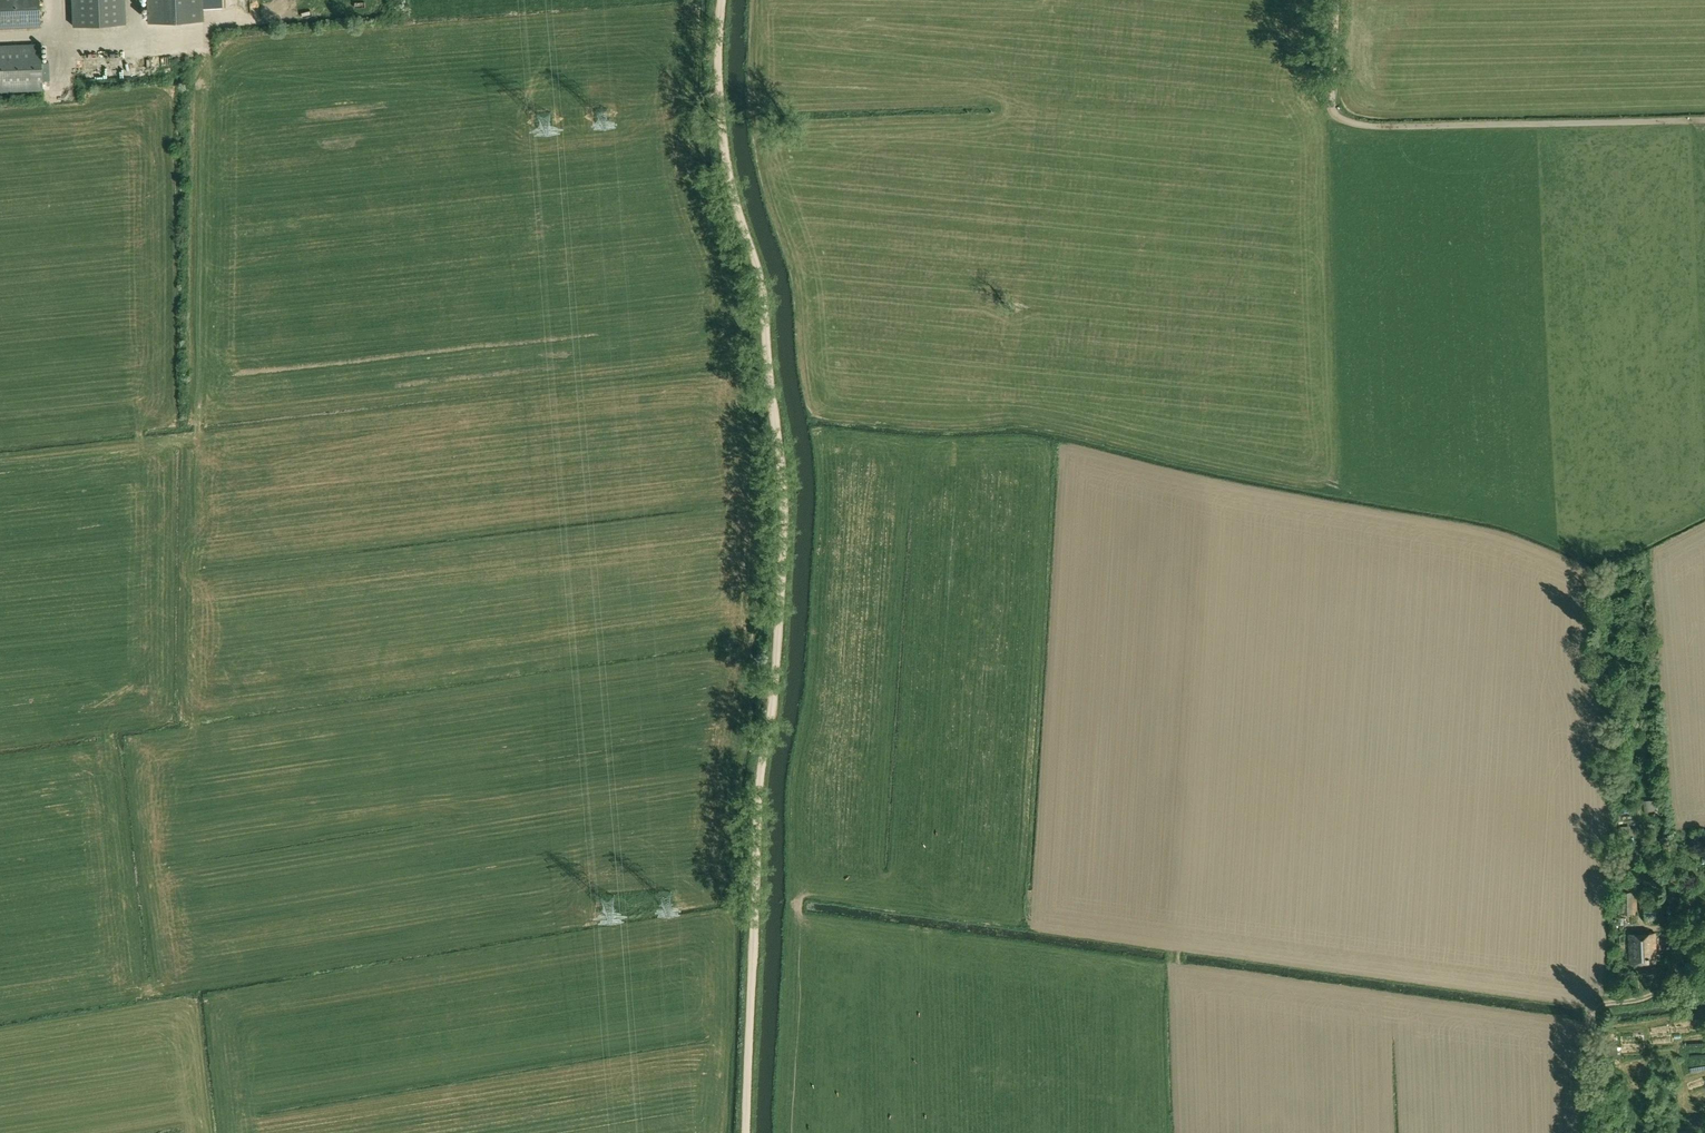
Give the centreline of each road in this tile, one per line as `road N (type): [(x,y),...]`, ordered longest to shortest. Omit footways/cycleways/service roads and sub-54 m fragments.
road 1 (track): [(721,0),(724,144),(766,316),(784,515),(776,688),(758,805),(748,1132)]
road 2 (track): [(1336,0),(1331,103),(1353,123),(1704,116)]
road 3 (track): [(1593,1132),(1594,1031),(1602,1010),(1645,998),(1671,975)]

